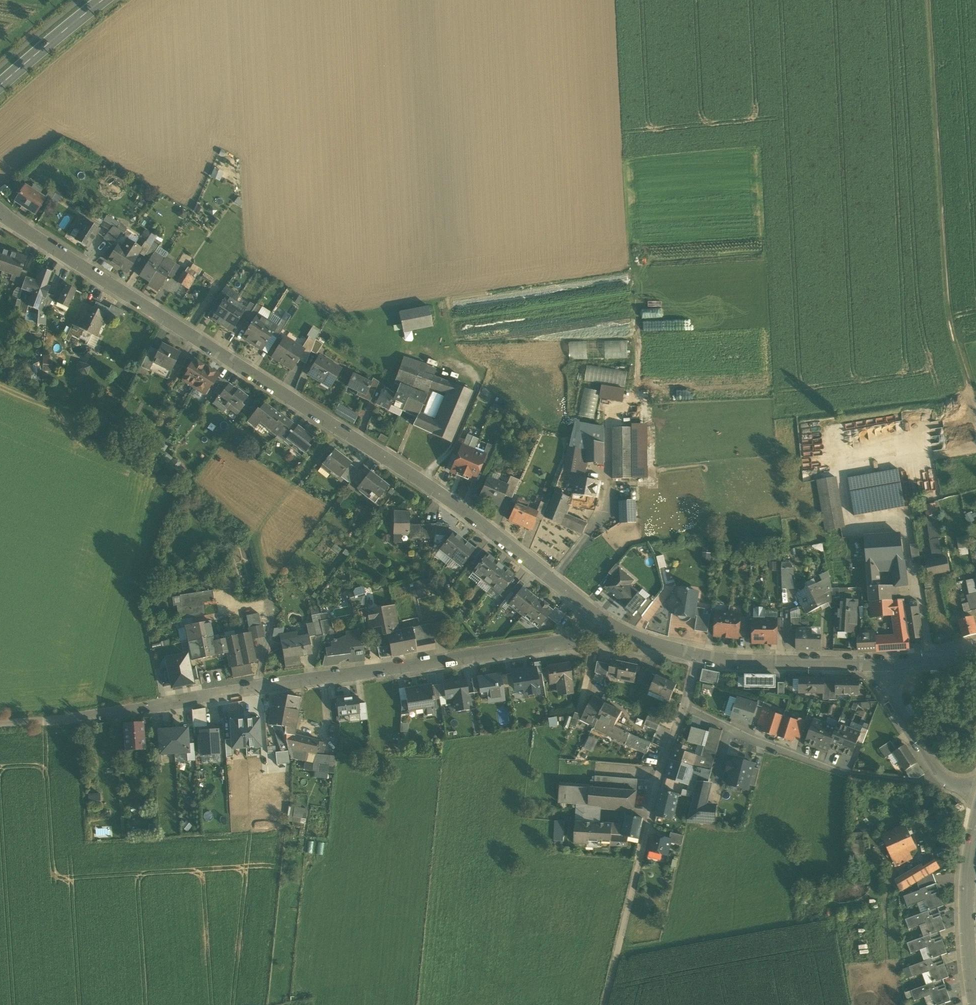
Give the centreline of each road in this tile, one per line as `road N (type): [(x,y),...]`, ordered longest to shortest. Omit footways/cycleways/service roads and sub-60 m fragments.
road 1 (residential): [(598,618),(435,487),(0,212)]
road 2 (residential): [(598,618),(572,642),(77,717)]
road 3 (track): [(975,406),(949,312),(929,0)]
road 4 (residential): [(949,782),(851,775),(687,707)]
road 5 (track): [(338,427),(258,531),(255,548),(271,600)]
road 6 (residential): [(885,664),(698,657)]
road 7 (secondary): [(975,1001),(968,884),(975,836)]
road 8 (residential): [(640,857),(661,765),(687,707)]
road 9 (track): [(640,857),(605,1004)]
road 10 (residential): [(949,782),(893,700),(885,664)]
road 11 (tertiary): [(0,86),(104,0)]

